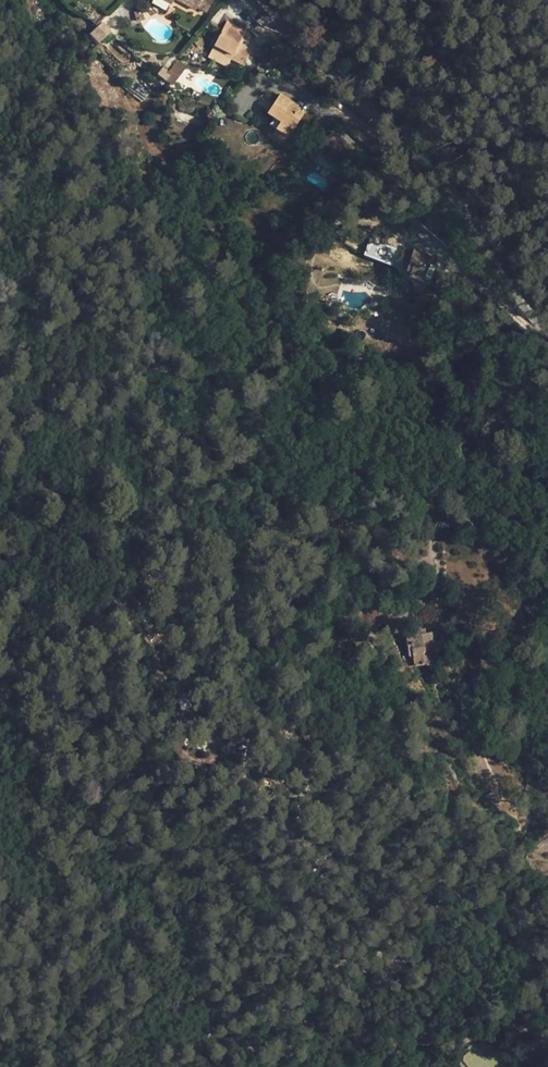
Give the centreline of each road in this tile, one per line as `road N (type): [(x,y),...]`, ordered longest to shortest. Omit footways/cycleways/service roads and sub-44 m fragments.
road 1 (unclassified): [(547,326),(496,268),(466,204),(263,0)]
road 2 (track): [(0,362),(50,477),(112,585)]

